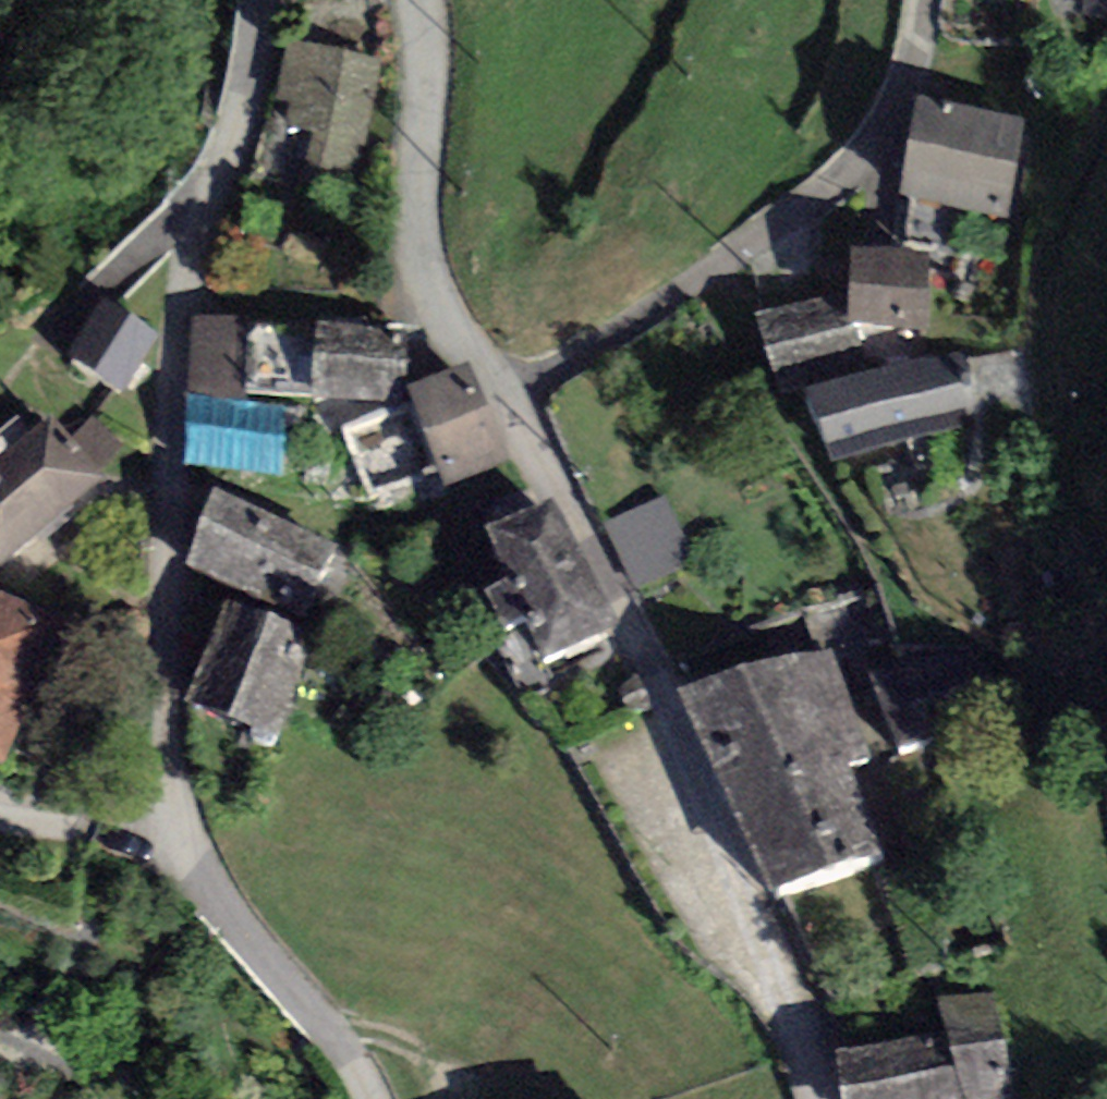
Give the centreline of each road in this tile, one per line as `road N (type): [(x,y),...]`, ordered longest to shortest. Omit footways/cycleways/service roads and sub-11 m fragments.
road 1 (residential): [(263,0),(243,106),(192,232),(175,334),(166,712),(191,855),(227,906),(368,1064),(380,1098)]
road 2 (residential): [(514,395),(625,617),(736,882),(809,1098)]
road 3 (track): [(1106,737),(1038,346),(1037,288),(1046,237),(1106,98)]
road 4 (residential): [(514,395),(854,162),(889,118),(919,48),(928,0)]
road 5 (residential): [(424,0),(433,54),(422,211),(428,257),(446,305),(514,395)]

